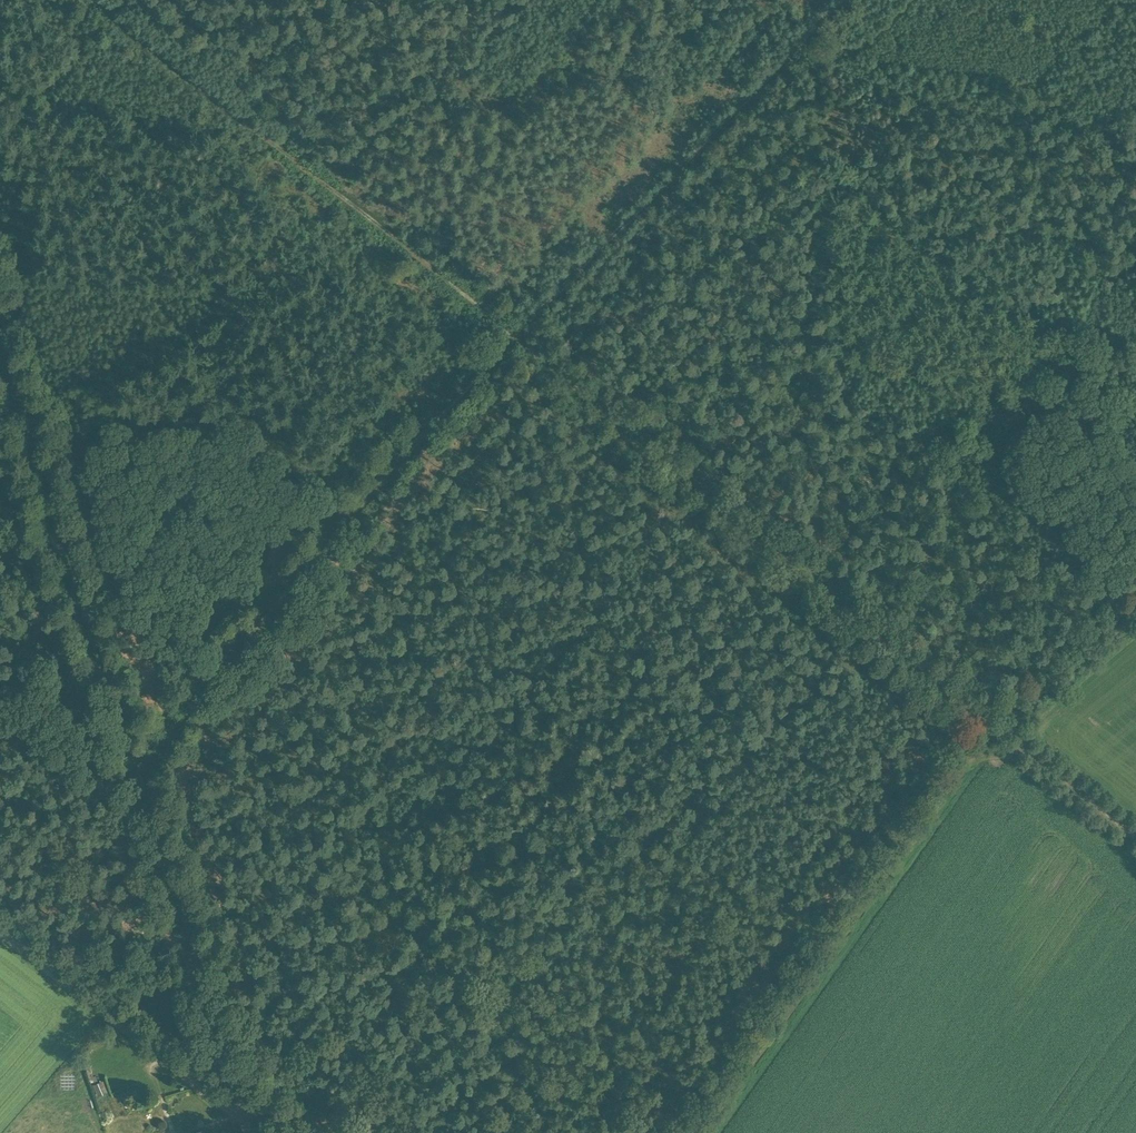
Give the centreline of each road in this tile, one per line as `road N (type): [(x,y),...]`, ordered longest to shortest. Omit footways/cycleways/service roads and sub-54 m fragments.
road 1 (track): [(104,0),(1006,734)]
road 2 (track): [(836,0),(505,329),(354,521)]
road 3 (track): [(354,521),(140,780),(245,1122)]
road 4 (track): [(712,1132),(1006,734)]
road 5 (track): [(140,780),(0,332)]
road 6 (unclassified): [(0,929),(245,1122)]
road 7 (track): [(1135,840),(1006,734)]

